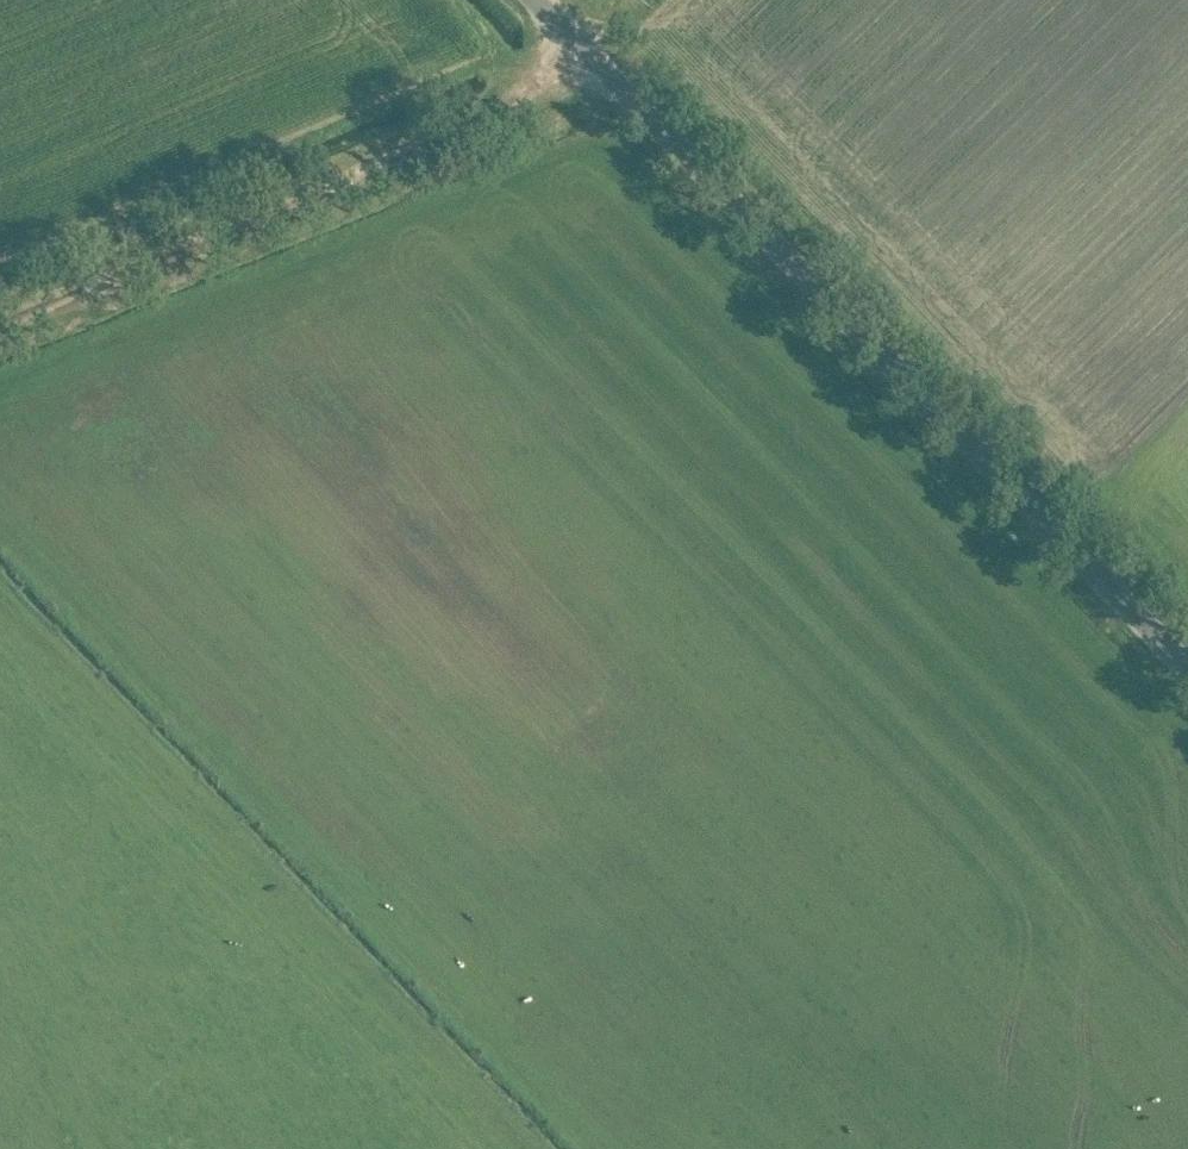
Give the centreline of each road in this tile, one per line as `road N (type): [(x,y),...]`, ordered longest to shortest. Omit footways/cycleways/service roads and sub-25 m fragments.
road 1 (unclassified): [(1187,660),(541,0)]
road 2 (track): [(648,0),(524,108),(0,324)]

